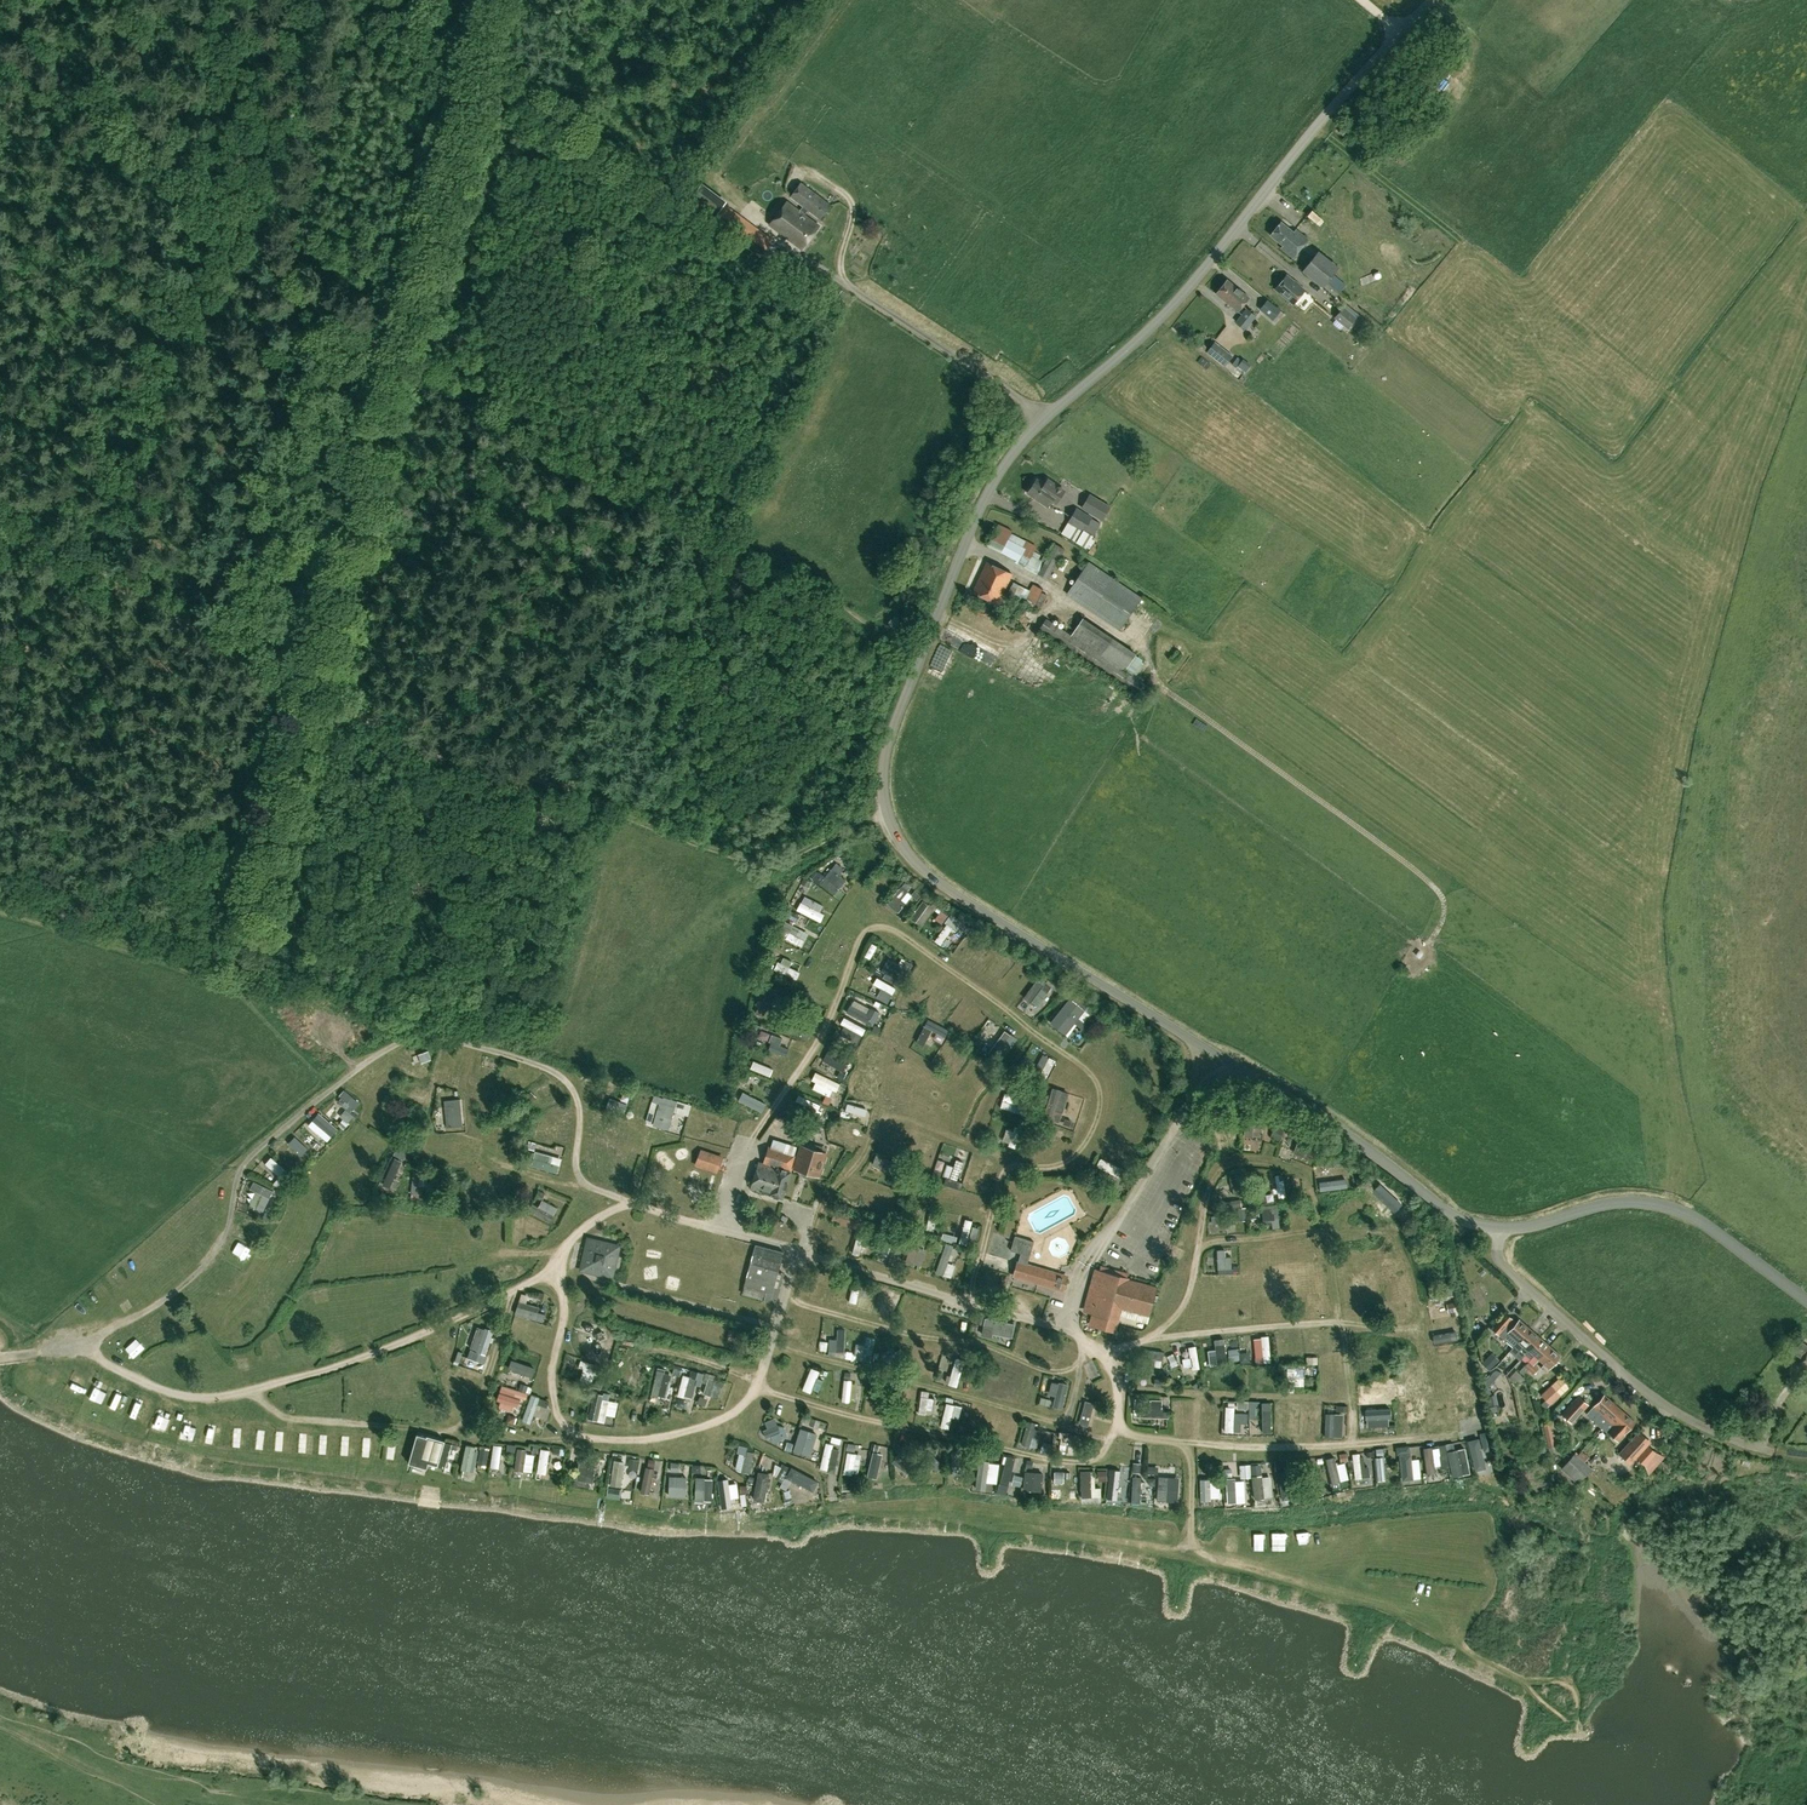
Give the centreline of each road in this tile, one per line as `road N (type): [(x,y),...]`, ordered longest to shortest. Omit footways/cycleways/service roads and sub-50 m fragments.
road 1 (unclassified): [(1499,1226),(1452,1214),(1332,1125),(927,873),(905,852),(884,792),(887,750),(976,518),(1007,462),(1044,419),(1192,289),(1430,0)]
road 2 (track): [(888,818),(774,872),(430,747),(310,687)]
road 3 (unclassified): [(1499,1226),(1499,1263),(1658,1400),(1774,1451)]
road 4 (track): [(310,687),(0,500)]
road 5 (track): [(761,226),(694,170),(681,186),(662,173),(487,33)]
road 6 (track): [(761,226),(1044,419)]
road 7 (unclassified): [(1806,1300),(1672,1206),(1609,1204),(1538,1225),(1499,1226)]
road 8 (track): [(141,591),(114,923)]

